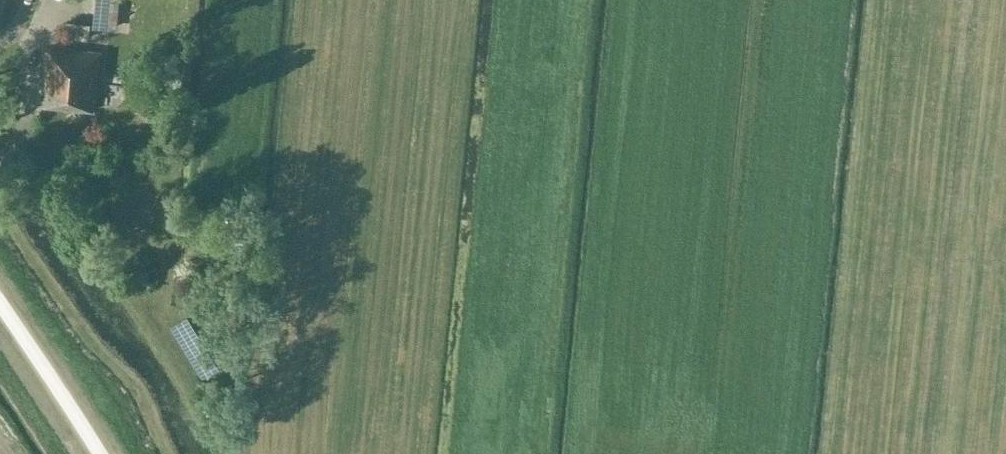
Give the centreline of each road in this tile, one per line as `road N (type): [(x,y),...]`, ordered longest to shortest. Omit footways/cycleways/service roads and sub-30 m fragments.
road 1 (unclassified): [(94,453),(0,311)]

